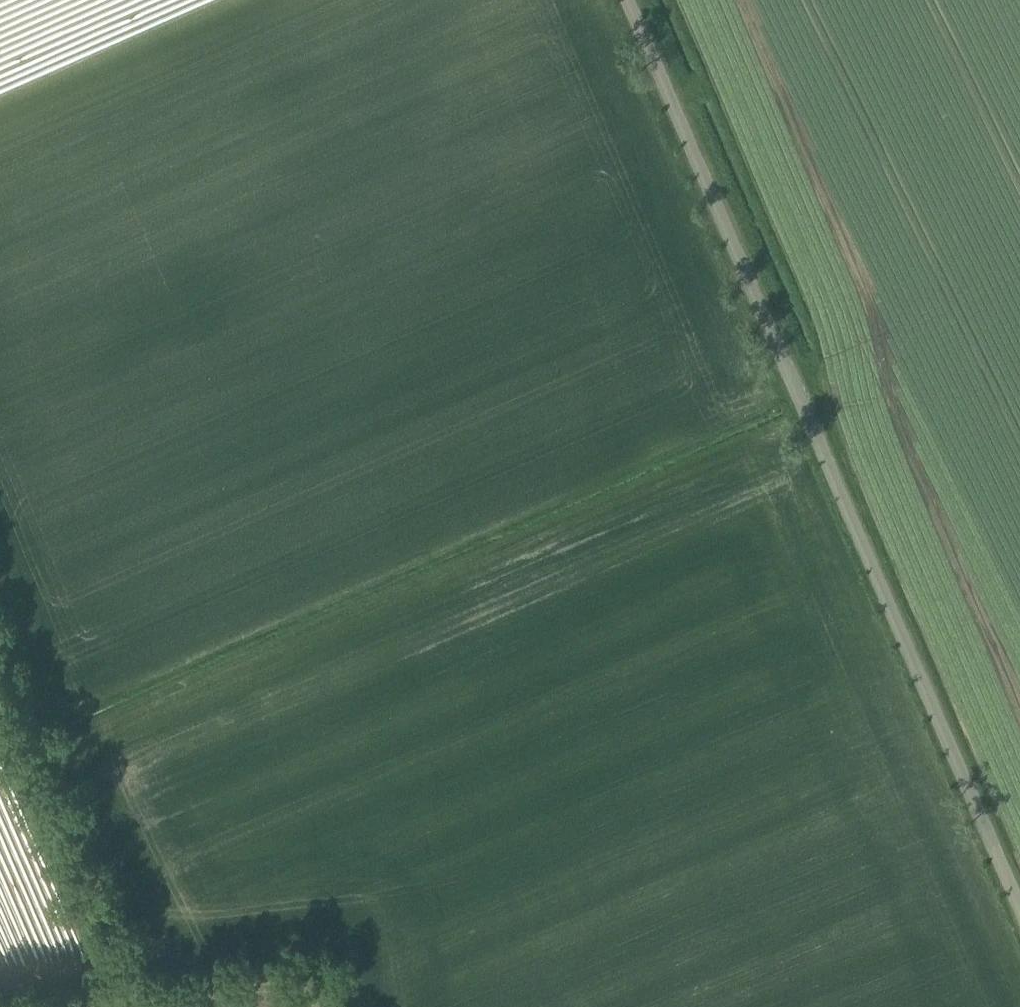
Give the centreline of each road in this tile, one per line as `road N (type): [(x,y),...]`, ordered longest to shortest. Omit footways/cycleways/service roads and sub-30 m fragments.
road 1 (unclassified): [(1019,912),(636,0)]
road 2 (track): [(299,1006),(259,979),(70,1006)]

